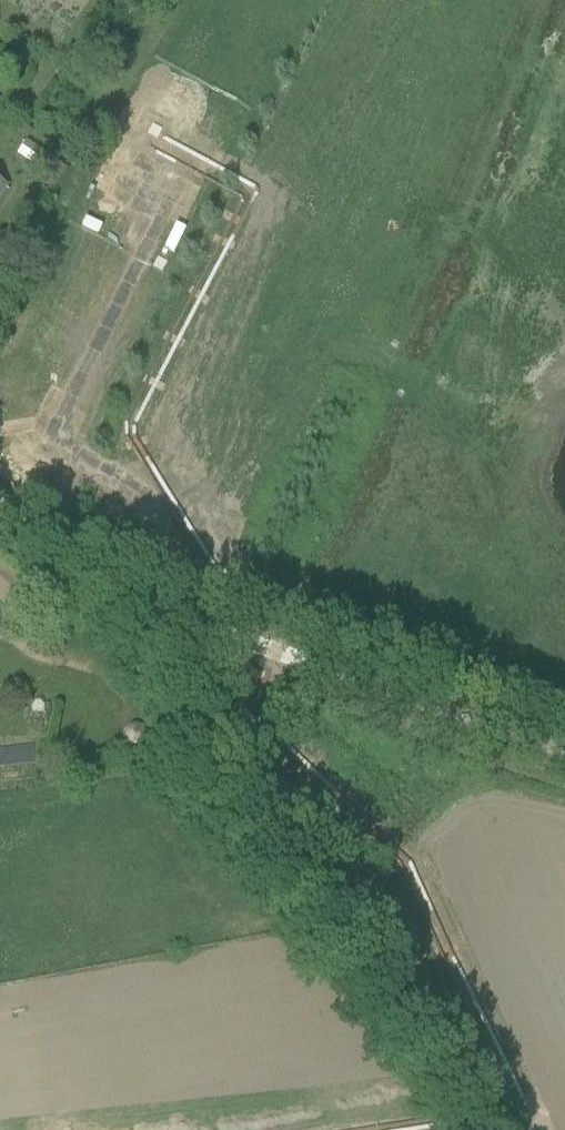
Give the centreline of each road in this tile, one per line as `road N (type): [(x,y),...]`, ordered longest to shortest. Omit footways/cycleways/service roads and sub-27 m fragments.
road 1 (track): [(499,1129),(341,839),(156,653),(123,604)]
road 2 (residential): [(0,505),(123,604)]

